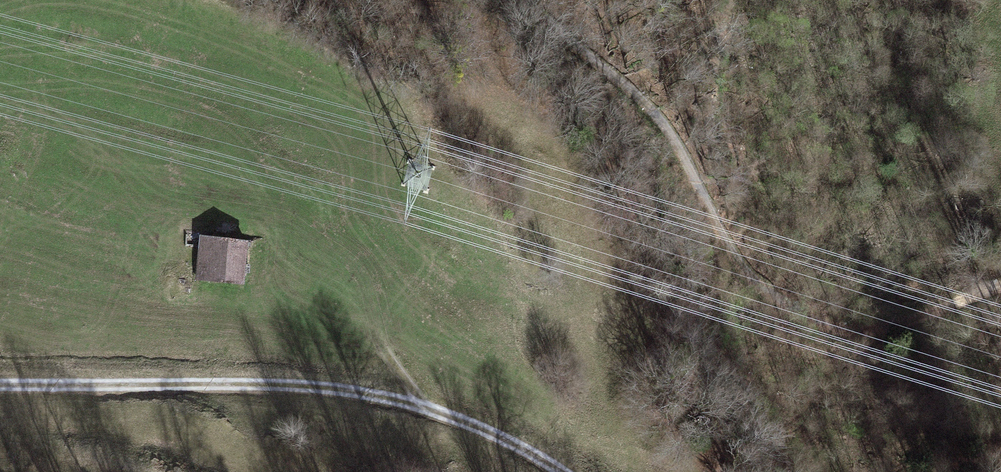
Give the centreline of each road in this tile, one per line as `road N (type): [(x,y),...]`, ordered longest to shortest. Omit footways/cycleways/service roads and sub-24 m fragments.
road 1 (track): [(1000,286),(880,328),(825,328),(777,302),(741,266),(686,164),(639,98),(521,0)]
road 2 (track): [(559,471),(429,407),(352,389),(0,382)]
road 3 (track): [(429,407),(329,265)]

